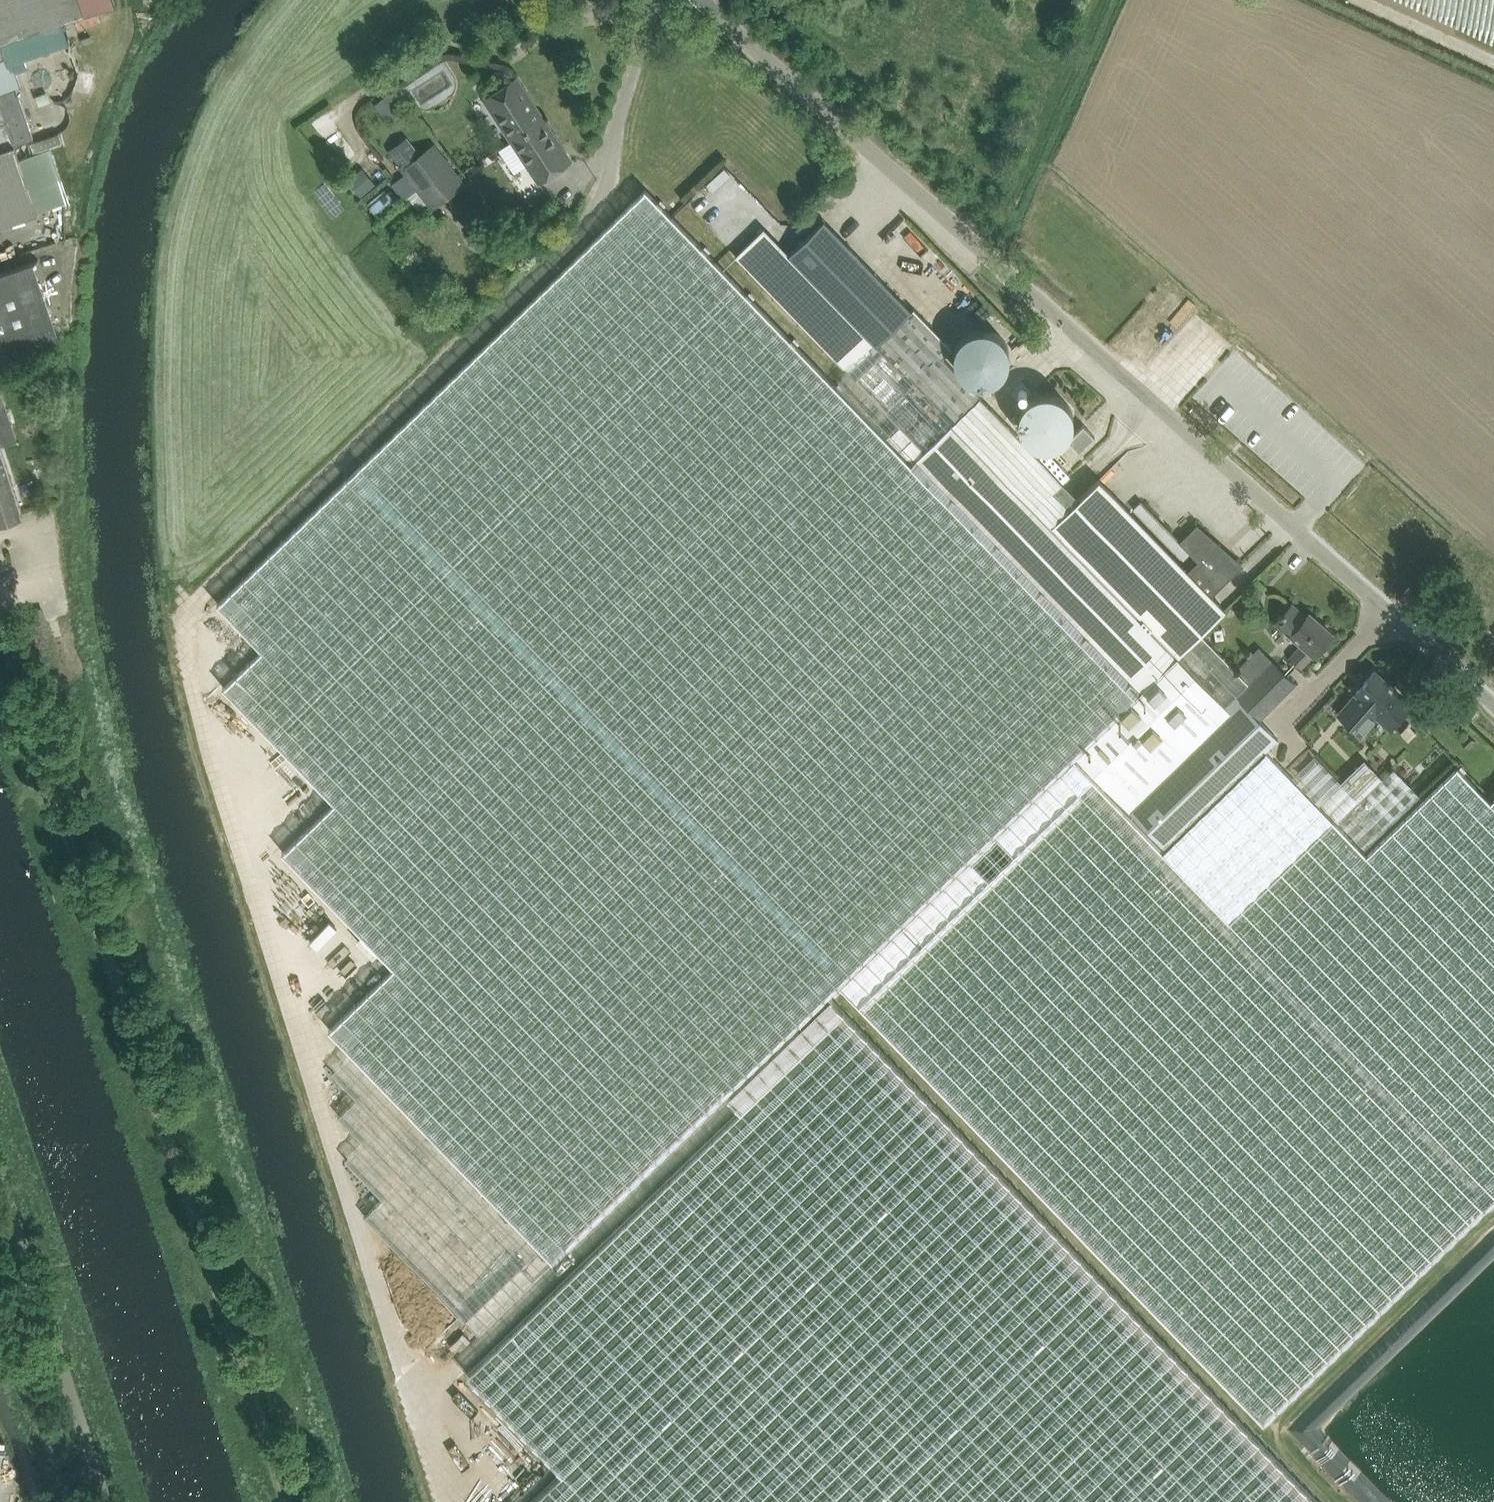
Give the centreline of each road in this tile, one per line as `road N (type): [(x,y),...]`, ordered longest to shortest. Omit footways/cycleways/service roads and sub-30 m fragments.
road 1 (unclassified): [(1493,708),(687,0)]
road 2 (track): [(3,613),(295,1501)]
road 3 (unclassified): [(0,1167),(107,1501)]

